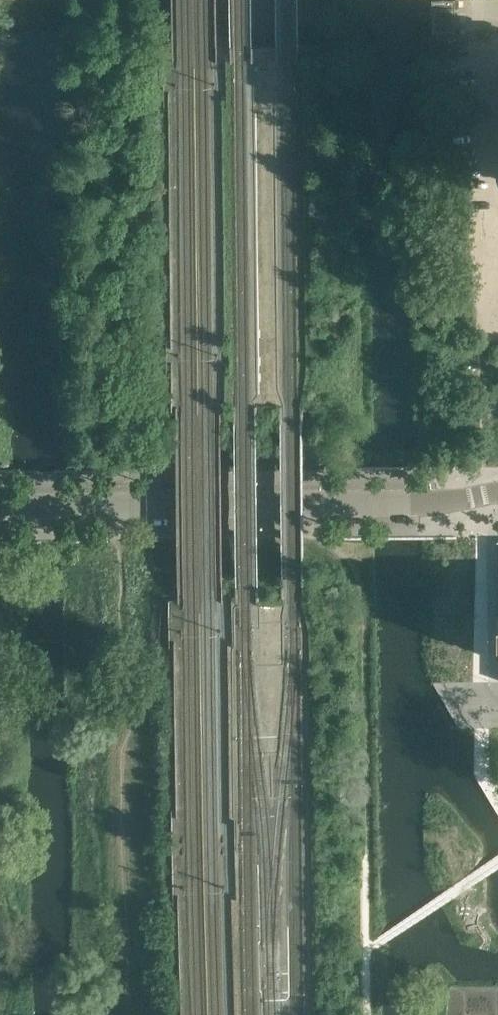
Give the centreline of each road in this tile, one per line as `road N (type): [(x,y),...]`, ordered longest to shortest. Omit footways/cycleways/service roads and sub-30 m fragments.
road 1 (unclassified): [(0,505),(437,501),(497,490)]

